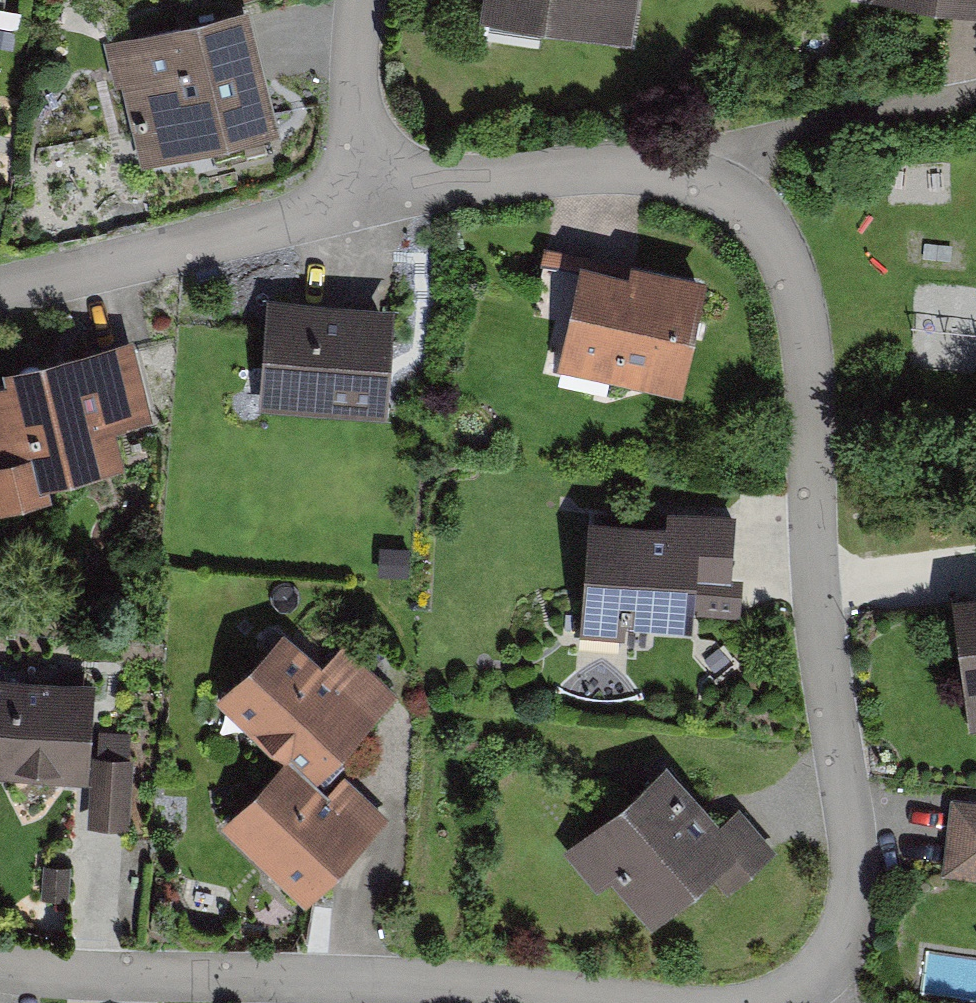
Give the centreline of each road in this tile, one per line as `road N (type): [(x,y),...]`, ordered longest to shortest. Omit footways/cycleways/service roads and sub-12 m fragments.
road 1 (residential): [(799,990),(831,960),(854,879),(818,611),(810,374),(804,320),(780,250),(759,219),(711,184)]
road 2 (residential): [(0,968),(510,987),(638,1002)]
road 3 (residential): [(365,199),(0,290)]
road 4 (residential): [(711,184),(656,169),(606,169),(499,176),(365,199)]
road 5 (residential): [(711,184),(735,147),(975,96)]
road 6 (residential): [(365,199),(352,90),(363,0)]

